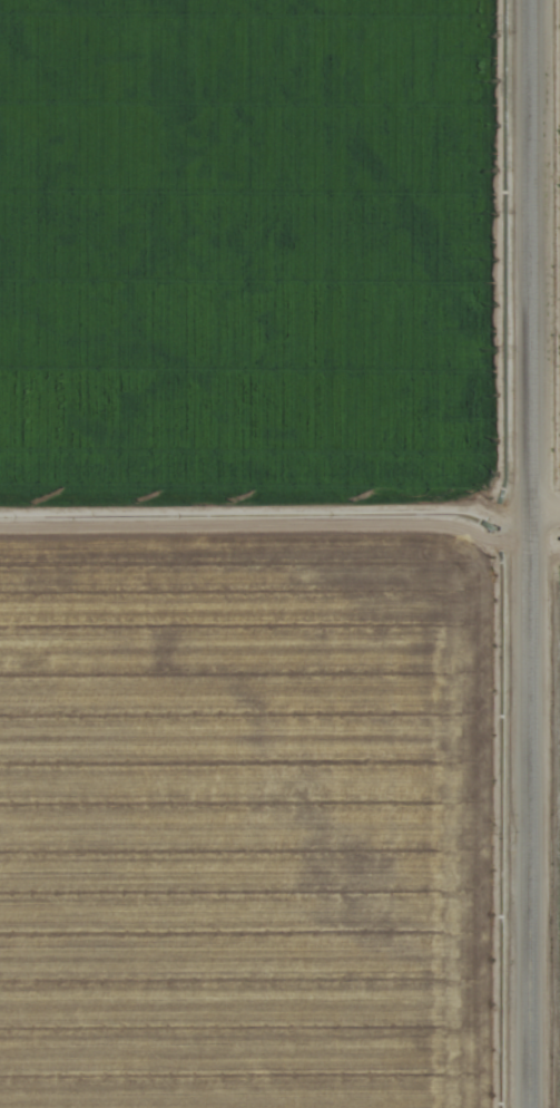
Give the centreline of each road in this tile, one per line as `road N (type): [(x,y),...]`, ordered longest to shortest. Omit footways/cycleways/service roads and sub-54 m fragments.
road 1 (residential): [(539,1107),(534,0)]

